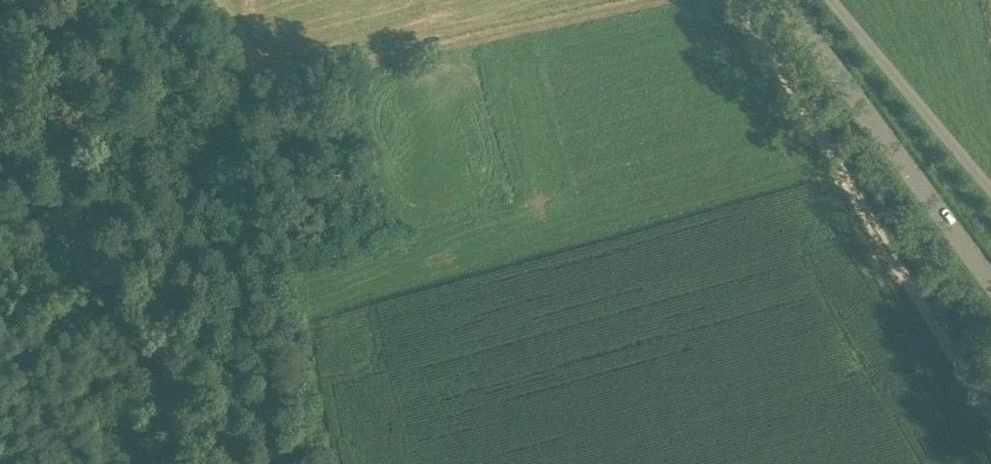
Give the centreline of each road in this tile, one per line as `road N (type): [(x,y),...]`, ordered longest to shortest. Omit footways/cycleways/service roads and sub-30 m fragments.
road 1 (track): [(733,0),(990,431)]
road 2 (unclassified): [(990,282),(782,0)]
road 3 (unclassified): [(990,192),(833,0)]

